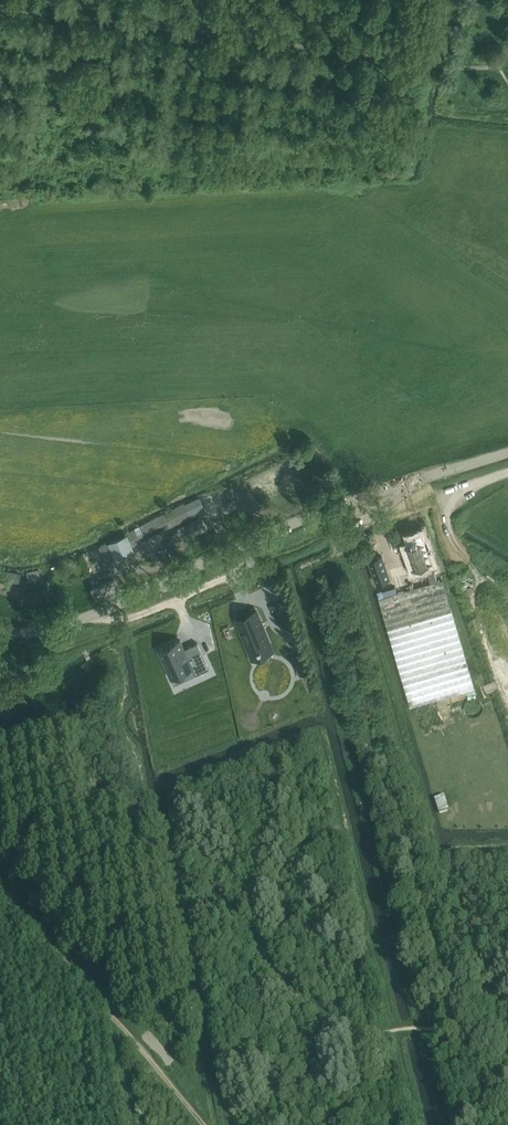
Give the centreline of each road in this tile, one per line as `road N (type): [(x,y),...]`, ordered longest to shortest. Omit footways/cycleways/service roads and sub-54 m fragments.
road 1 (unclassified): [(0,633),(71,623),(298,521),(507,452)]

